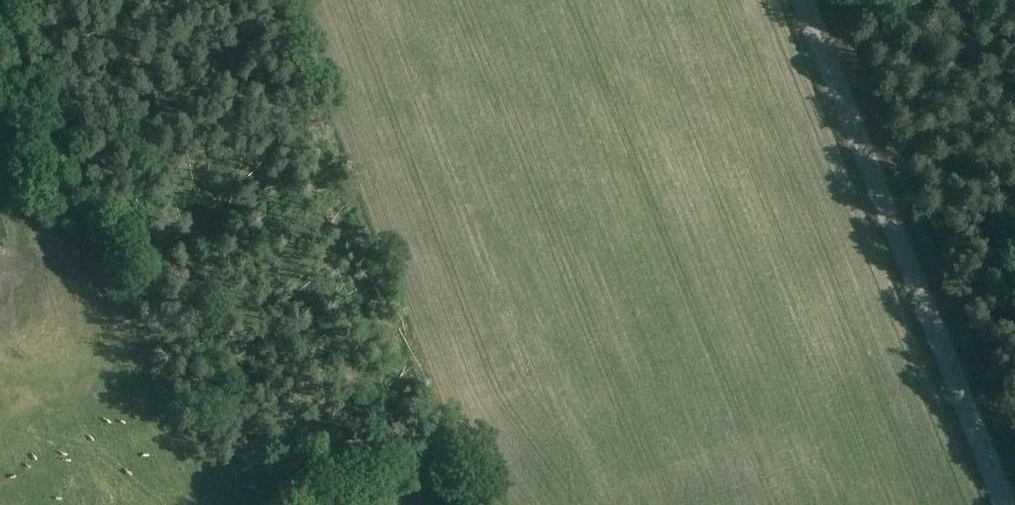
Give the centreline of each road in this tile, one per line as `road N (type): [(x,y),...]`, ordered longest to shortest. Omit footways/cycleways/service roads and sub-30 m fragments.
road 1 (unclassified): [(1006,504),(805,0)]

